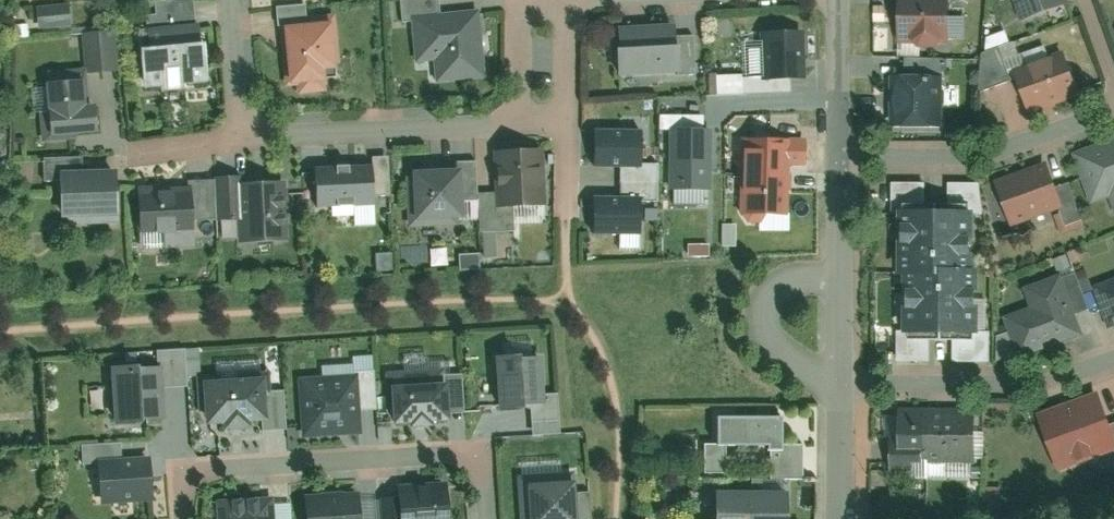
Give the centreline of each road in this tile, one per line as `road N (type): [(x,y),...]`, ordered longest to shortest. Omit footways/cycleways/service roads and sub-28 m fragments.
road 1 (residential): [(268,137),(546,124),(569,107),(572,0)]
road 2 (residential): [(488,518),(486,474),(457,454),(210,468),(185,499),(186,518)]
road 3 (residential): [(1113,109),(986,155),(842,148)]
road 4 (residential): [(842,384),(1043,380),(1113,358)]
road 5 (residential): [(842,384),(842,148)]
road 6 (residential): [(232,0),(241,120),(268,137)]
road 7 (residential): [(842,148),(838,0)]
road 8 (residential): [(268,137),(127,154)]
road 9 (residential): [(842,518),(842,384)]

